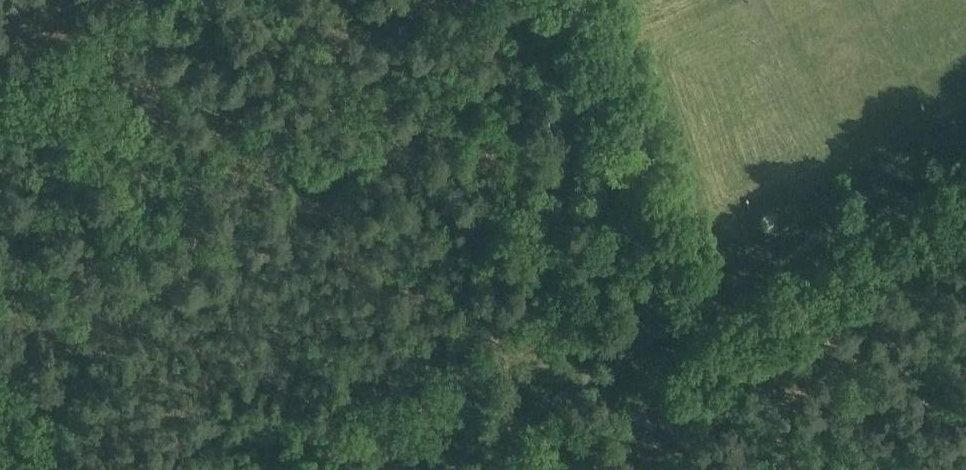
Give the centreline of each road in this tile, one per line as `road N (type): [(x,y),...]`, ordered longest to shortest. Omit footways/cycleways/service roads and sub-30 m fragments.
road 1 (track): [(363,469),(965,122)]
road 2 (track): [(328,0),(542,368)]

